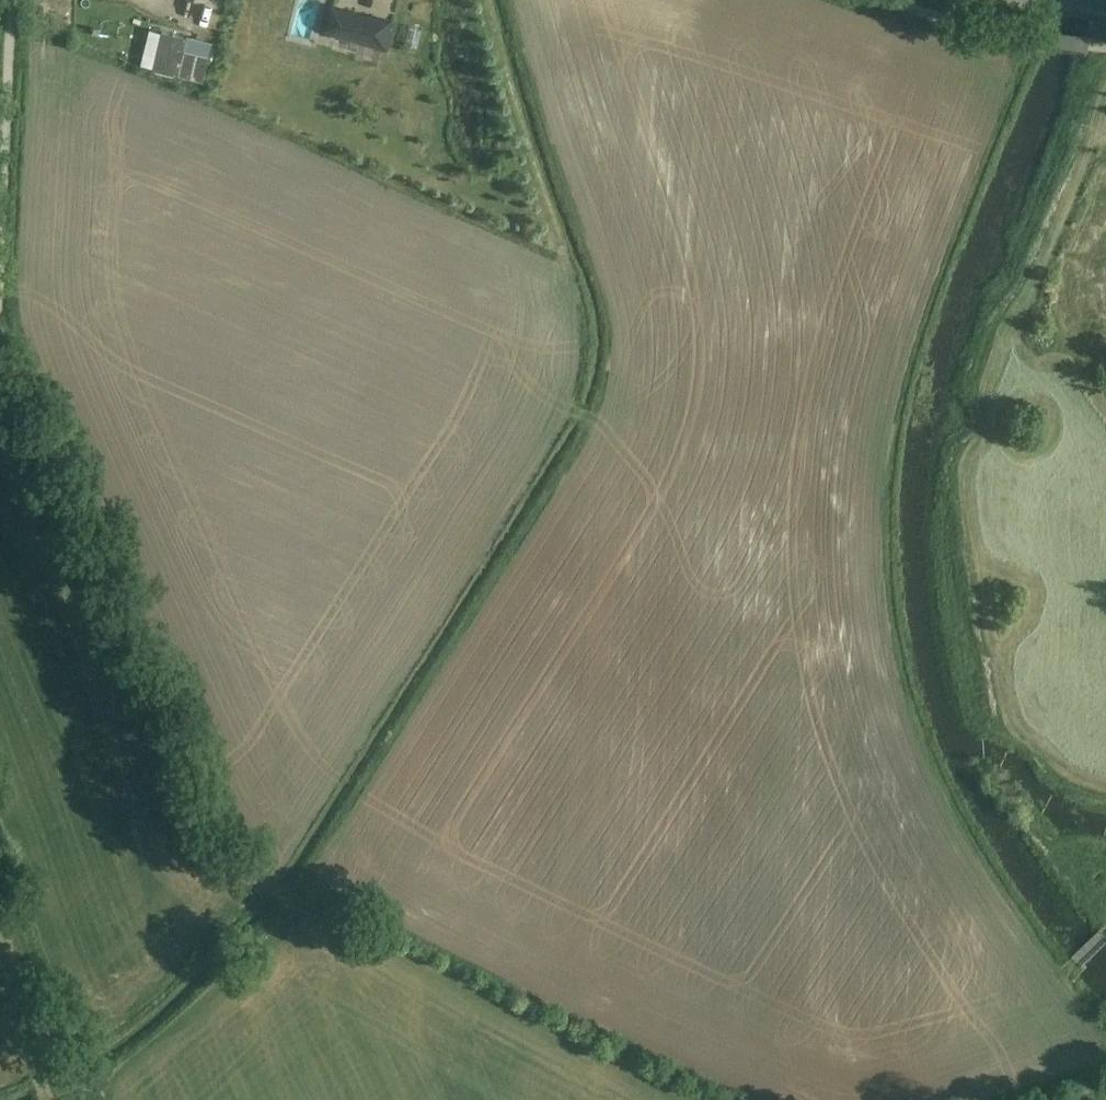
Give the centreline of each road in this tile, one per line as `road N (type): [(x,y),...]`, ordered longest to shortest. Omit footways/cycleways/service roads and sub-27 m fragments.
road 1 (track): [(68,514),(0,343)]
road 2 (track): [(56,1099),(0,943)]

